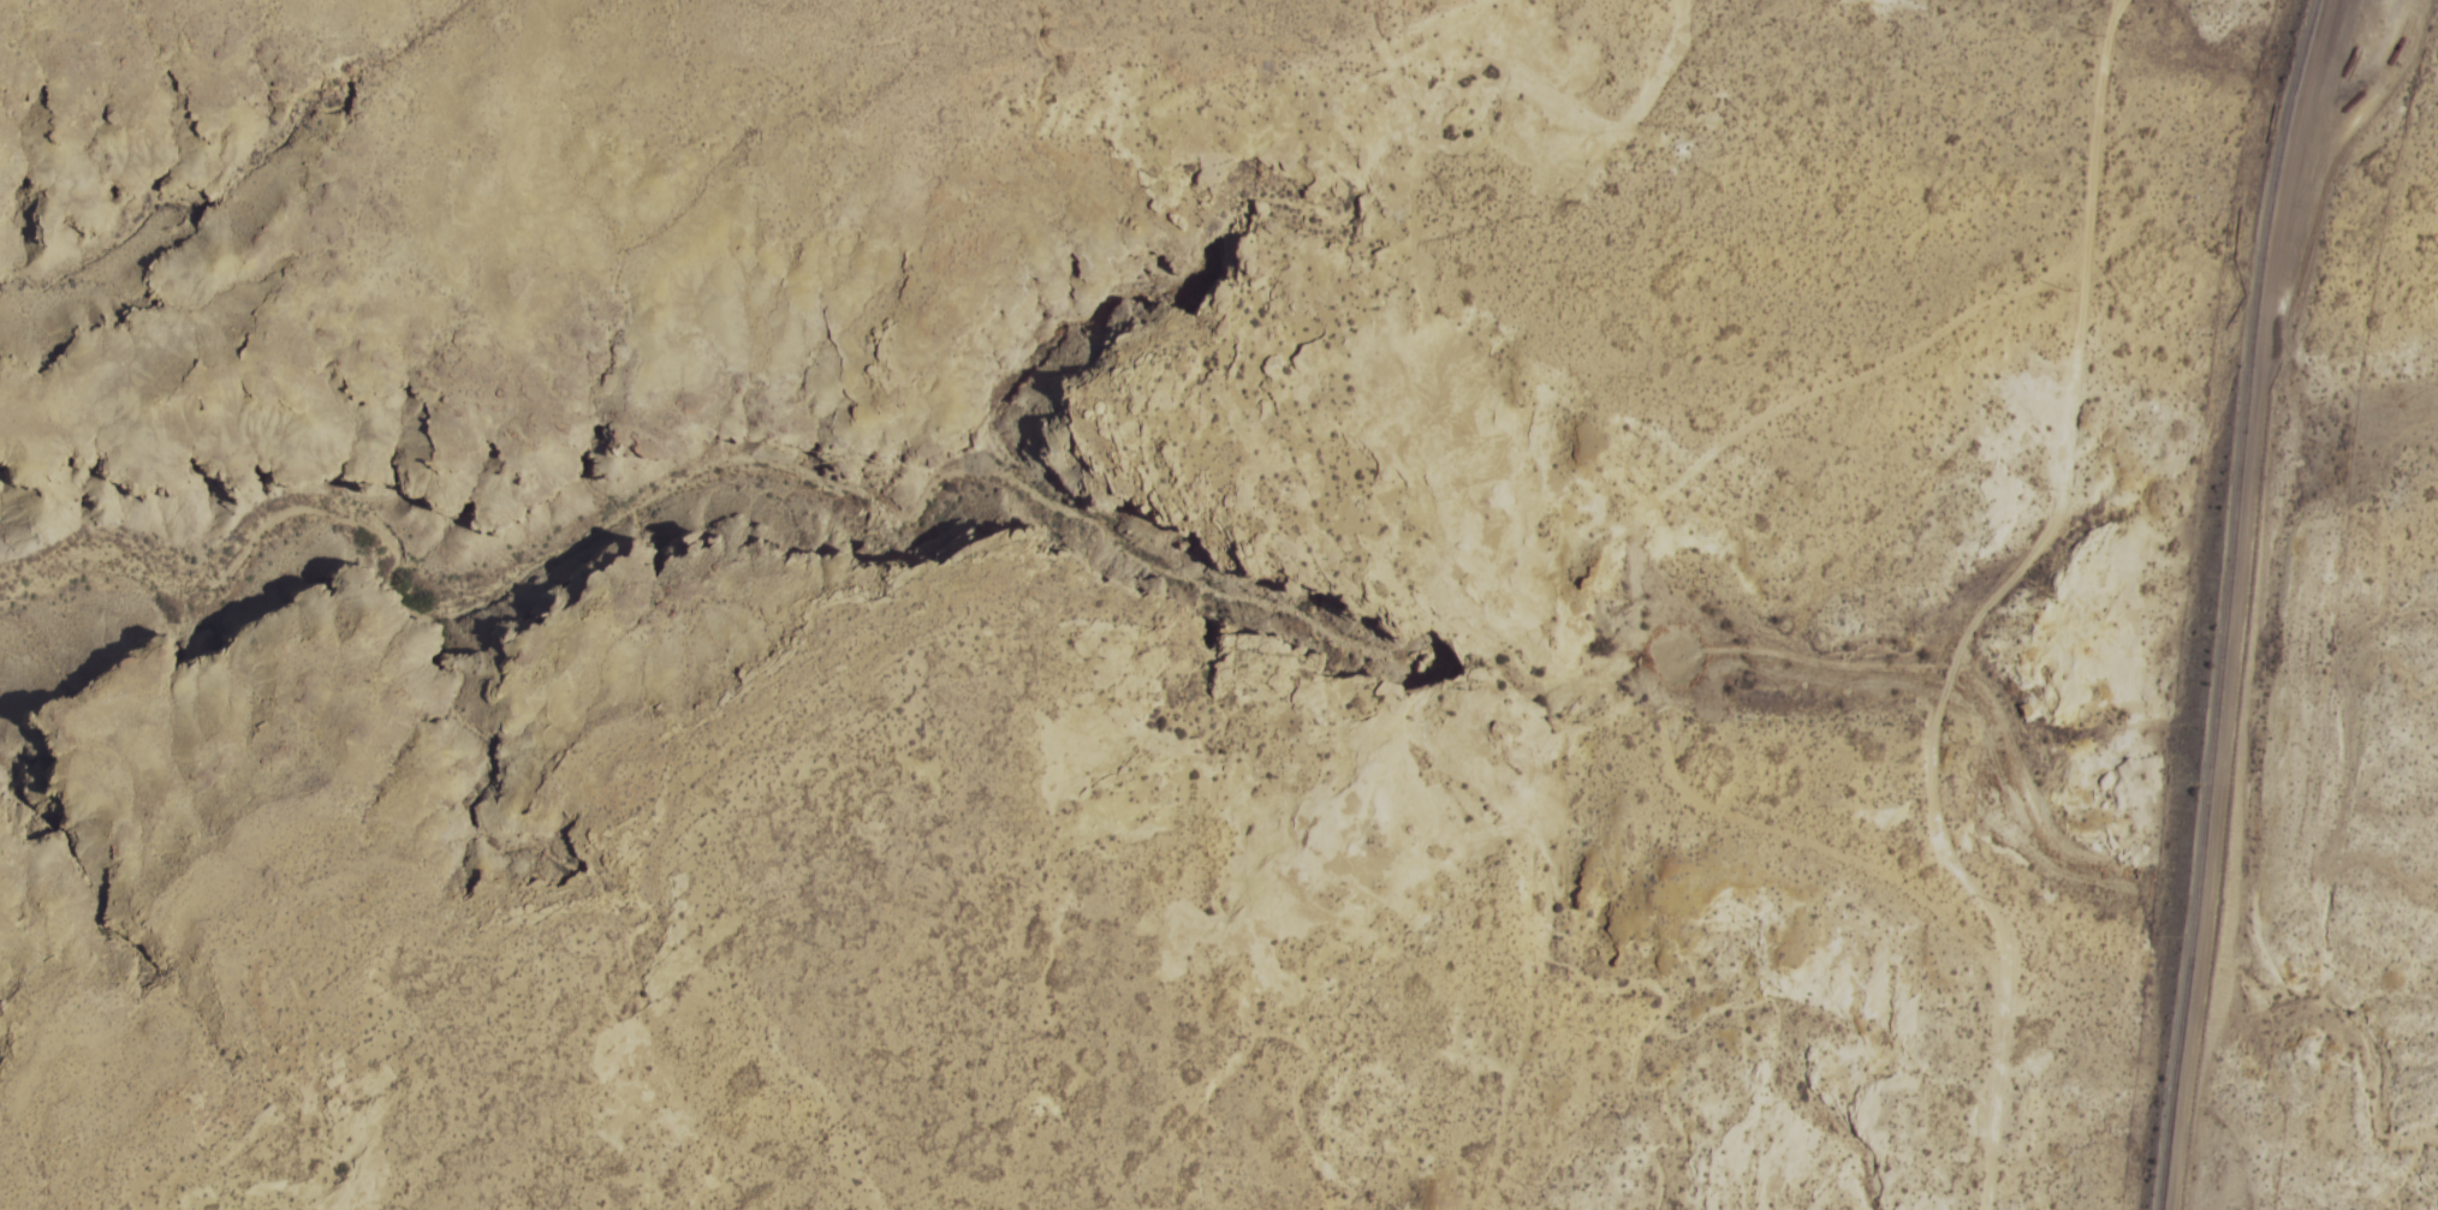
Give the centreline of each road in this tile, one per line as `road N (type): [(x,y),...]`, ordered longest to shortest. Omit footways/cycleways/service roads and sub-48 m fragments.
road 1 (track): [(2122,0),(2107,50),(2098,344),(2003,1209)]

